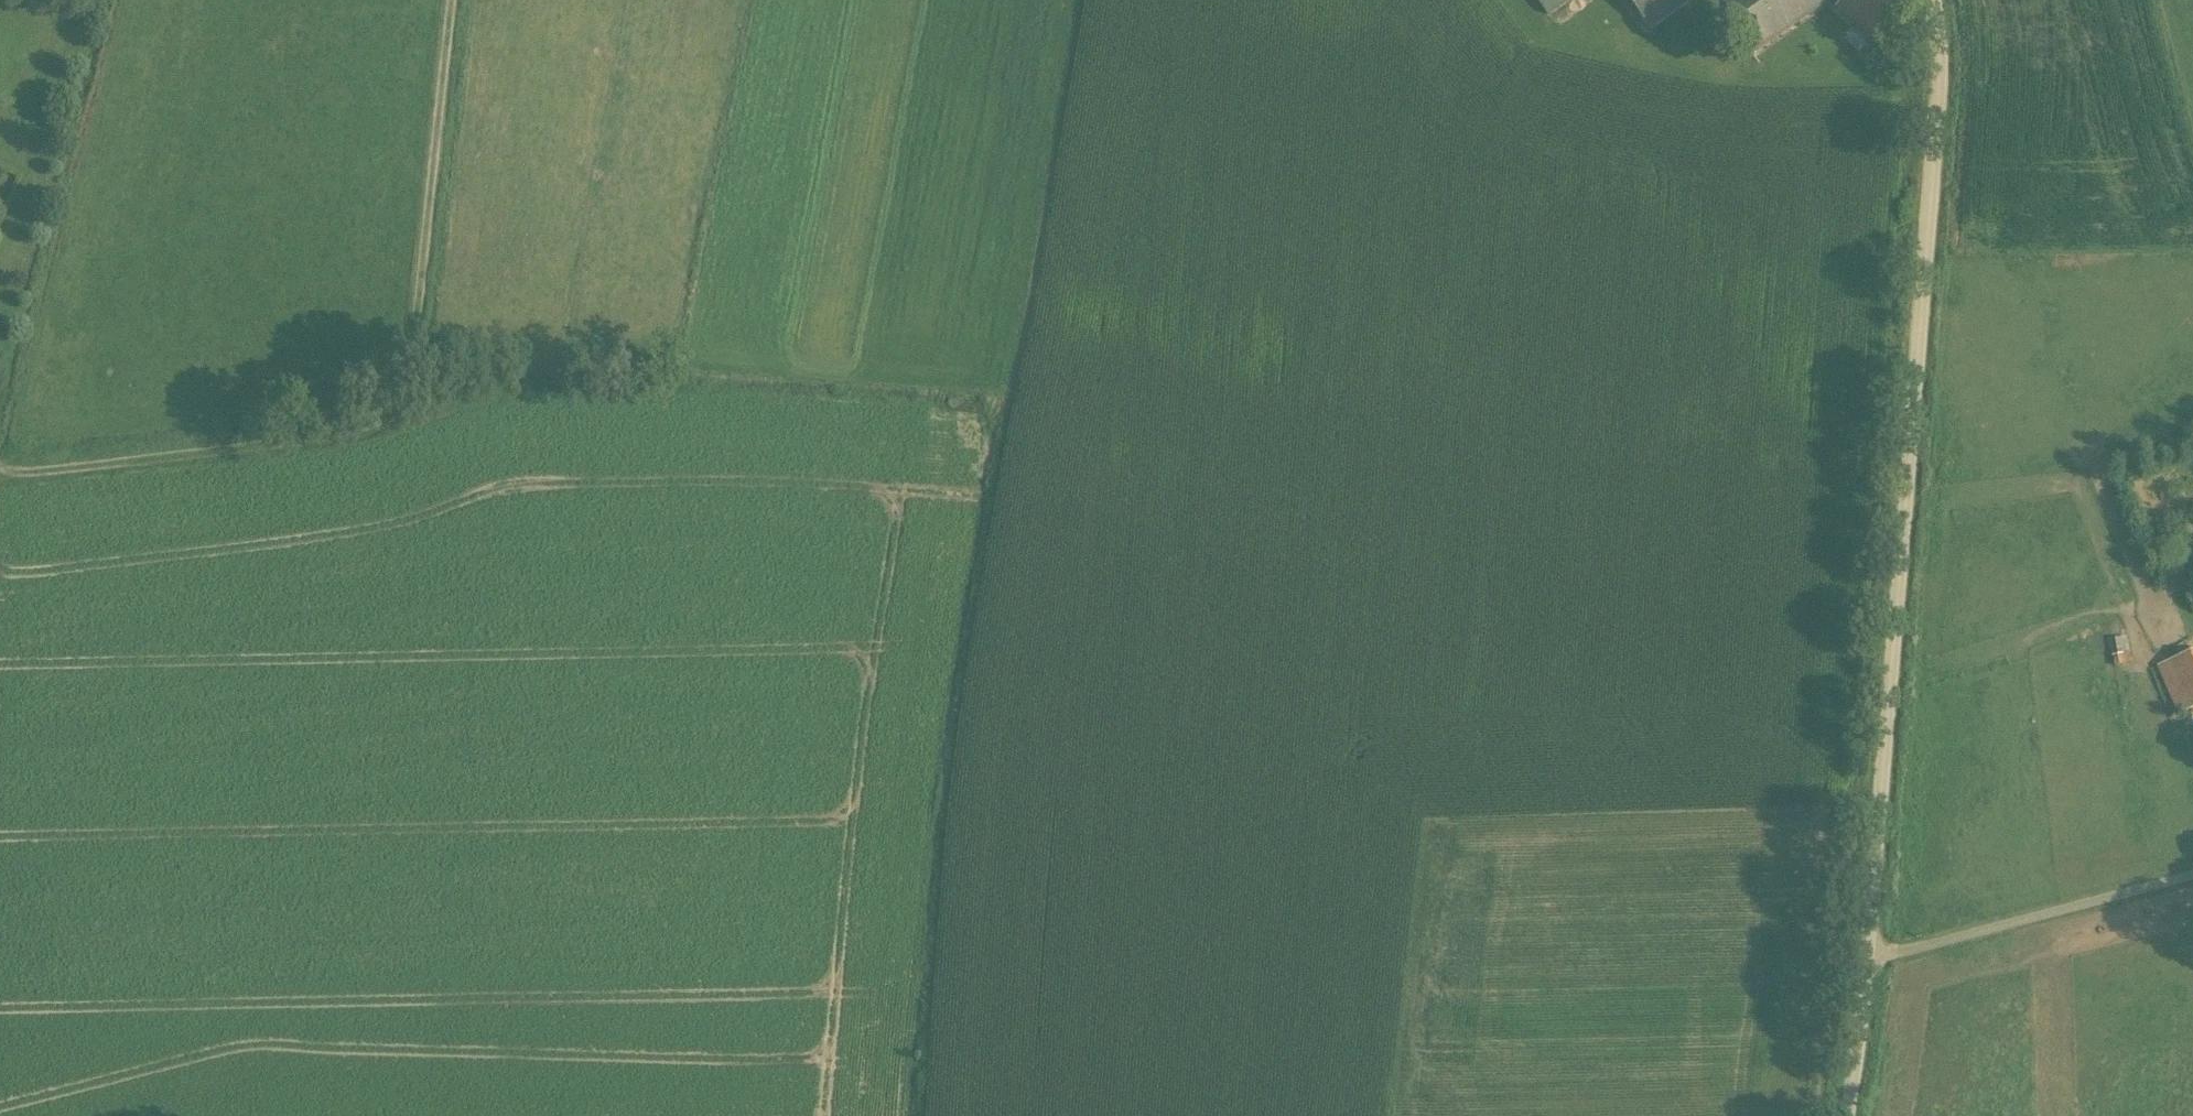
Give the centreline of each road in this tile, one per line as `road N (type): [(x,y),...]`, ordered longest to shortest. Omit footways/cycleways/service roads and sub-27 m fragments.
road 1 (unclassified): [(1846,1115),(1869,961),(1940,86),(1933,0)]

